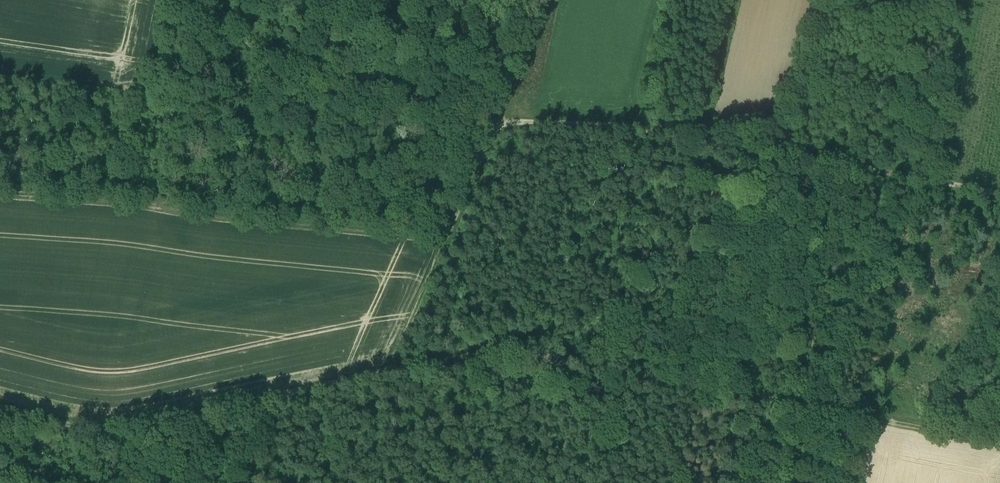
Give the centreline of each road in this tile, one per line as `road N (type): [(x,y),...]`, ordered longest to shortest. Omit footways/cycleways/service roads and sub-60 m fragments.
road 1 (track): [(438,247),(490,126),(647,131),(999,194)]
road 2 (track): [(999,448),(495,357),(386,375)]
road 3 (track): [(438,247),(161,207),(0,195)]
road 4 (track): [(386,375),(102,435),(0,411)]
road 5 (track): [(386,375),(438,247)]

